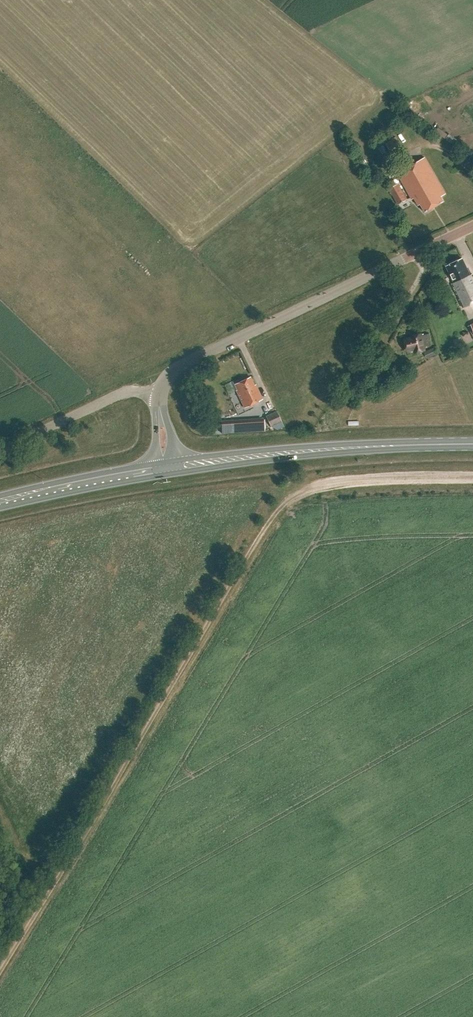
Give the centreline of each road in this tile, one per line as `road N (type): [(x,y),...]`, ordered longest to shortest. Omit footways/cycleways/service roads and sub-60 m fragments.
road 1 (track): [(0,969),(279,509),(325,486),(472,479)]
road 2 (unclassified): [(158,396),(182,364),(472,226)]
road 3 (primary): [(472,444),(289,452)]
road 4 (unclassified): [(0,451),(122,393),(158,396)]
road 5 (primary): [(0,502),(165,468)]
road 6 (primary): [(165,468),(289,452)]

